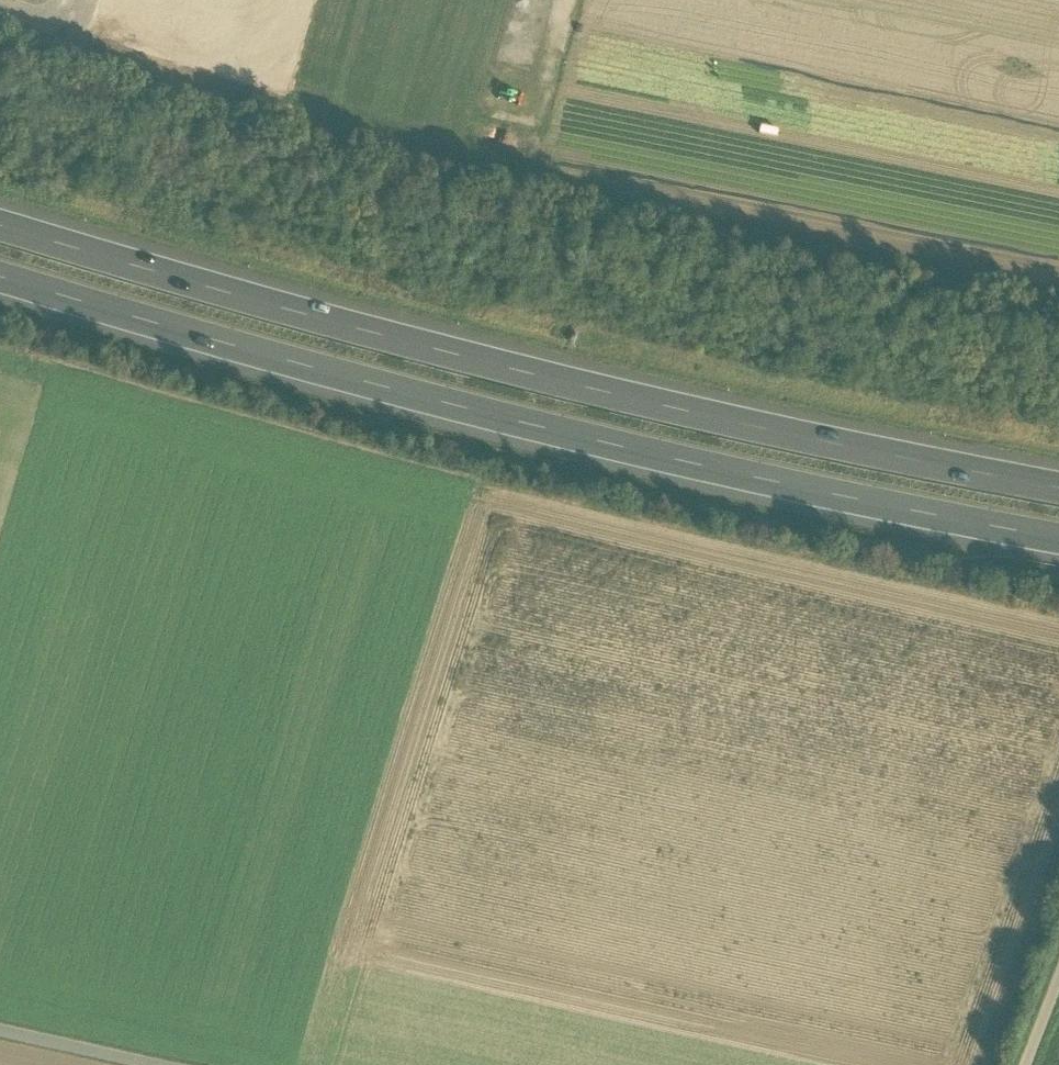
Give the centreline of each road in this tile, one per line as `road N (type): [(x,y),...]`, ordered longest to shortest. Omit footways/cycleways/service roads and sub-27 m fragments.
road 1 (motorway): [(0,269),(432,394),(778,477),(1058,533)]
road 2 (motorway): [(1058,481),(787,427),(400,335),(0,221)]
road 3 (track): [(151,1064),(0,1032)]

